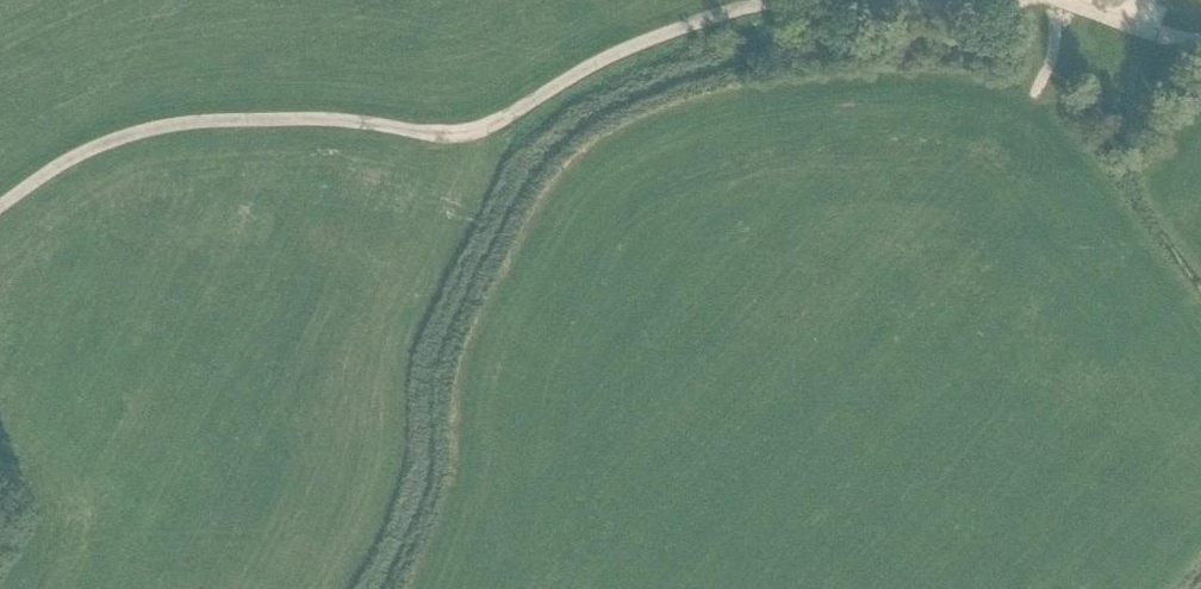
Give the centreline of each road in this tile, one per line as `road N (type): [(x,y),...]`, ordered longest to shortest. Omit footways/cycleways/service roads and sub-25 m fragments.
road 1 (unclassified): [(0,215),(62,172),(182,131),(324,127),(468,144),(495,136),(596,70),(809,0)]

